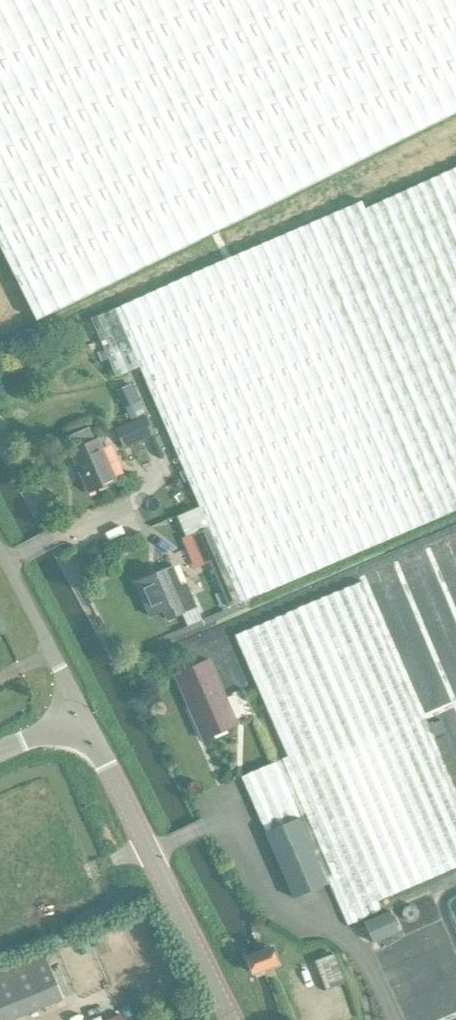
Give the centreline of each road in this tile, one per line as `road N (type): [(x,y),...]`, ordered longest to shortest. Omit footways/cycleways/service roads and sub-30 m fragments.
road 1 (unclassified): [(235,1019),(86,718)]
road 2 (unclassified): [(86,718),(0,551)]

